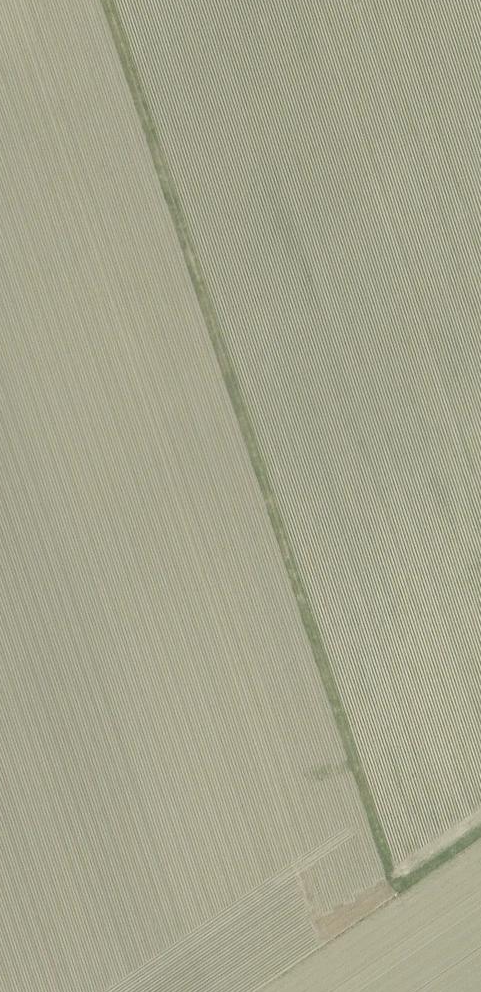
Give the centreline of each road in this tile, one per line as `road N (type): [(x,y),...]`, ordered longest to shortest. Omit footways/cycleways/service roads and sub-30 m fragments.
road 1 (track): [(102,0),(396,901),(480,842)]

